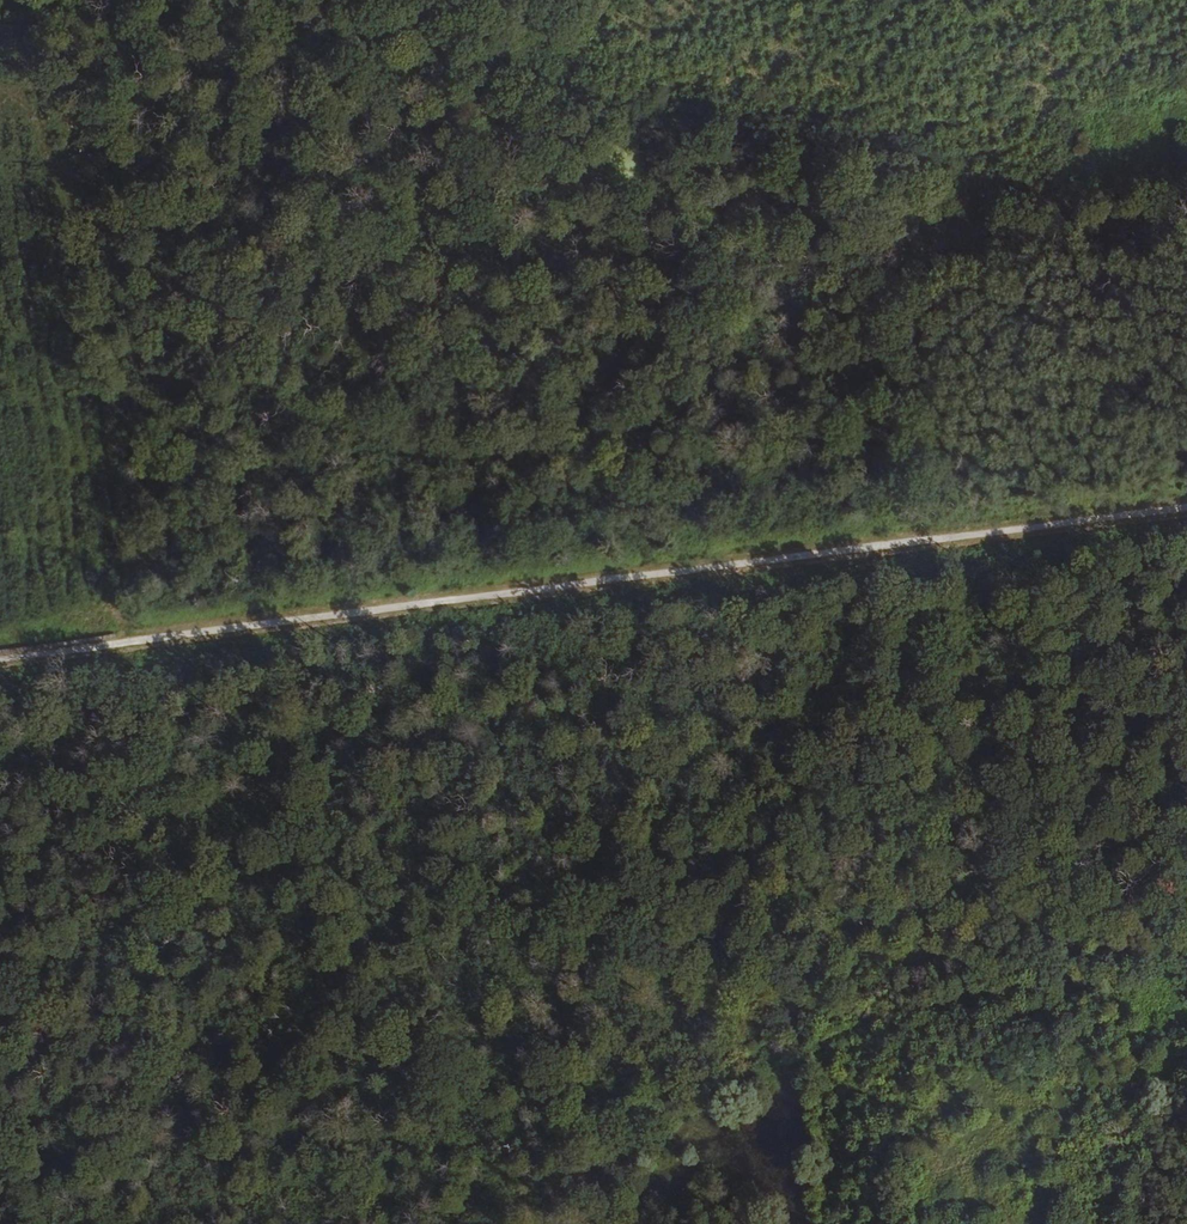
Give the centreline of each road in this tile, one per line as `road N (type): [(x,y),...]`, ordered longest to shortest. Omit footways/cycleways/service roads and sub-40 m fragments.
road 1 (track): [(1186,490),(613,578),(147,636)]
road 2 (track): [(182,1223),(748,1077),(867,1025),(958,1005),(1186,995)]
road 3 (track): [(0,655),(147,636)]

